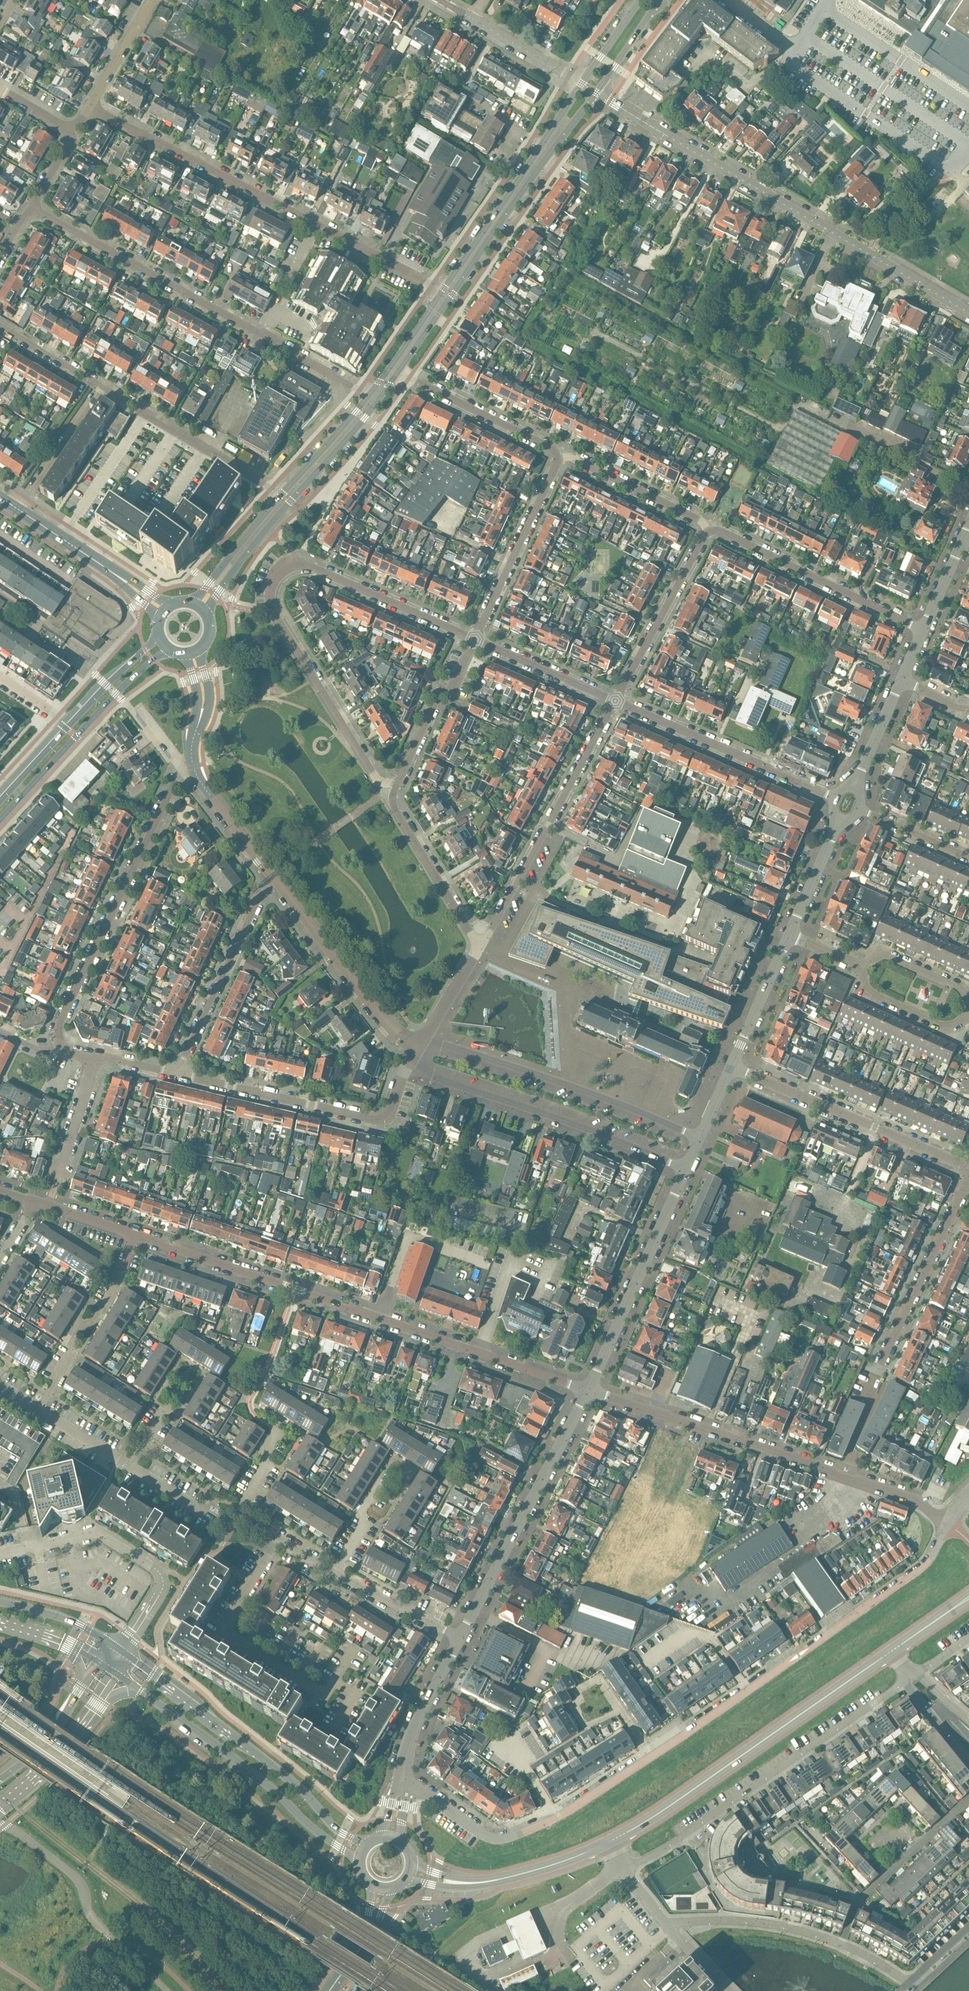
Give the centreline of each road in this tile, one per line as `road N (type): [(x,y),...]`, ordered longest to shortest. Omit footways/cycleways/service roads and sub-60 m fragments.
road 1 (residential): [(588,1390),(134,1236)]
road 2 (residential): [(474,639),(301,564),(274,574),(271,608),(373,776),(398,782)]
road 3 (tertiary): [(968,312),(596,92)]
road 4 (residential): [(441,292),(91,108)]
road 5 (residential): [(370,394),(32,208)]
road 6 (residential): [(650,1757),(913,1574),(930,1560),(948,1521)]
road 7 (residential): [(948,1521),(919,1503),(588,1390)]
road 8 (residential): [(623,1869),(912,1677)]
road 9 (secondary): [(399,373),(596,92)]
road 10 (secondary): [(607,1843),(891,1652)]
road 11 (residential): [(0,326),(281,495)]
road 12 (residential): [(193,766),(178,774),(56,1030),(60,1044)]
road 13 (secondary): [(366,1846),(335,1829),(281,1773),(121,1650)]
road 14 (secondary): [(206,614),(399,373)]
road 15 (secondary): [(118,1675),(360,1860)]
road 16 (residential): [(416,1055),(425,1074),(685,1168)]
road 17 (residential): [(698,1139),(425,1040)]
road 18 (residential): [(403,1778),(496,1841),(551,1821),(650,1757)]
road 19 (residential): [(177,1073),(378,1122),(388,1117),(416,1055)]
road 20 (residential): [(613,701),(480,952)]
road 21 (tertiary): [(588,1390),(459,1638)]
road 22 (residential): [(355,1693),(333,1679),(324,1693),(219,1630),(279,1539)]
road 23 (unclassified): [(121,1650),(162,1587),(156,1570),(95,1535),(0,1553)]
road 24 (residential): [(730,1066),(968,1168)]
road 25 (secondary): [(581,83),(441,292)]
road 26 (residential): [(867,1392),(968,1171)]
road 27 (residential): [(835,799),(613,701)]
road 28 (tertiary): [(685,1168),(588,1390)]
road 29 (secondary): [(0,817),(167,648)]
road 30 (residential): [(709,526),(922,630)]
road 31 (unclassified): [(416,1055),(274,876)]
road 32 (unclassified): [(968,152),(941,166),(796,68),(796,50)]
road 33 (residential): [(177,1073),(274,876)]
road 34 (secondary): [(410,1872),(479,1884),(607,1843)]
road 35 (residential): [(561,454),(474,639)]
road 36 (residential): [(613,701),(709,526)]
road 37 (residential): [(480,952),(394,810),(398,782)]
road 38 (residential): [(840,1943),(862,1901),(968,1801)]
road 39 (residential): [(399,373),(561,454)]
road 40 (secondary): [(0,1805),(76,1735),(118,1675)]
road 41 (residential): [(840,1943),(755,1923),(668,1928)]
road 42 (residential): [(709,526),(561,454)]
road 43 (residential): [(398,782),(474,639)]
road 44 (secondary): [(100,1662),(58,1721),(0,1779)]
road 45 (residential): [(474,639),(613,701)]
road 46 (tertiary): [(459,1638),(420,1712),(403,1778)]
road 47 (tertiary): [(119,576),(0,497)]
road 48 (secondary): [(281,495),(191,603)]
road 49 (tertiary): [(787,938),(730,1066)]
road 50 (residential): [(459,1638),(335,1573)]
road 51 (residential): [(858,968),(869,993),(945,1025),(968,1013)]
road 52 (residential): [(858,968),(884,957),(958,988),(968,1013)]
road 53 (secondary): [(370,394),(281,495)]
road 54 (secondary): [(159,634),(66,728)]
road 55 (secondary): [(121,1650),(68,1620),(0,1601)]
road 56 (tertiary): [(840,819),(787,938)]
road 57 (unclassified): [(581,83),(472,19)]
road 58 (residential): [(238,1515),(220,1523),(129,1468)]
road 59 (residential): [(153,0),(91,108)]
road 60 (secondary): [(441,292),(370,394)]
road 61 (residential): [(96,1055),(59,1172)]
road 62 (residential): [(858,810),(968,857)]

